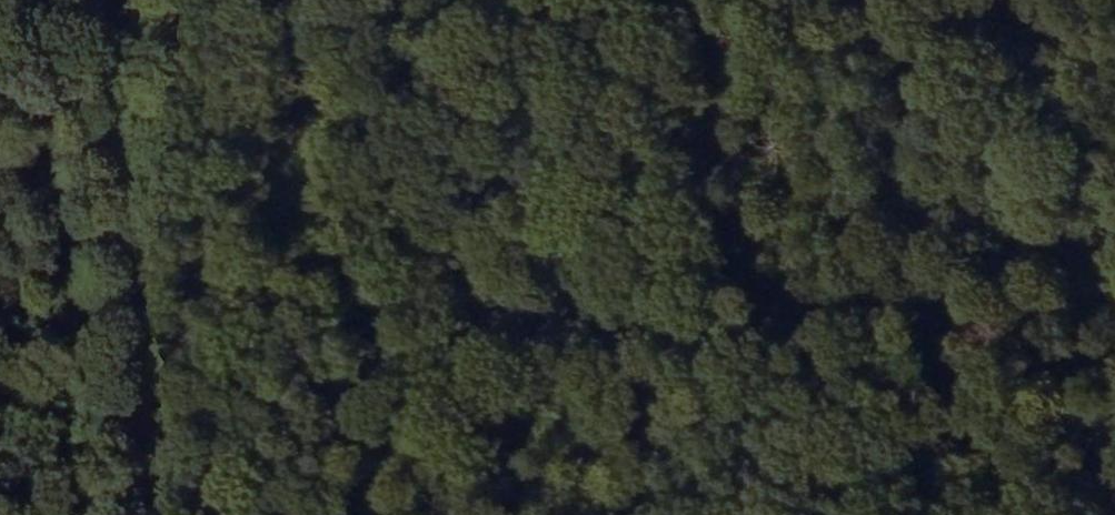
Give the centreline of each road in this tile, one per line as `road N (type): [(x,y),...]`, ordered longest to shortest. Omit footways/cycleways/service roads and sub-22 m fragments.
road 1 (track): [(82,0),(147,514)]

